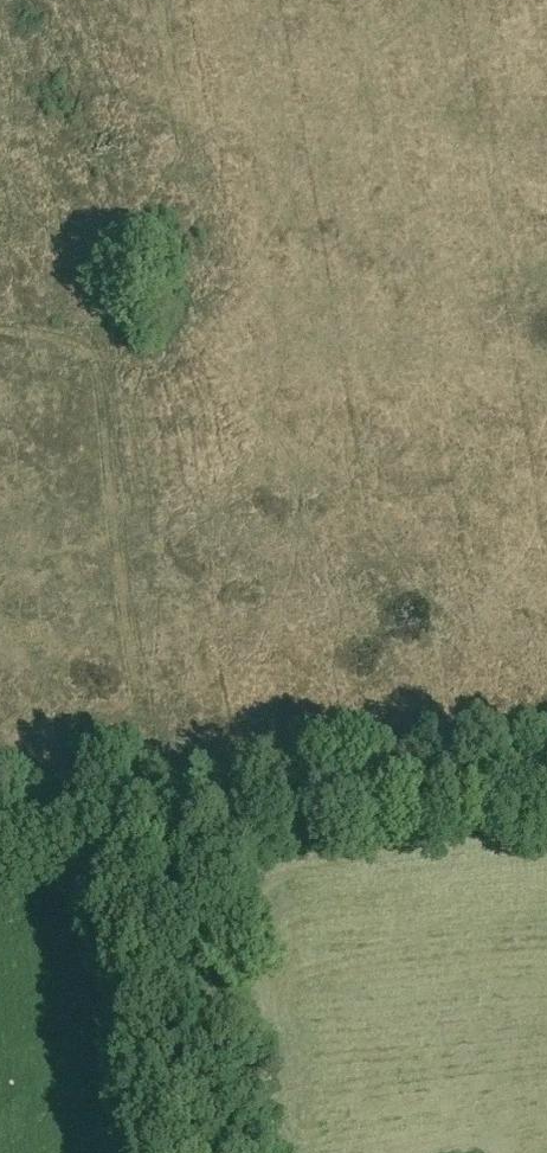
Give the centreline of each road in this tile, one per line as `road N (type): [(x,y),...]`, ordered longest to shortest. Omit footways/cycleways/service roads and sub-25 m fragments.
road 1 (unclassified): [(546,786),(0,834)]

